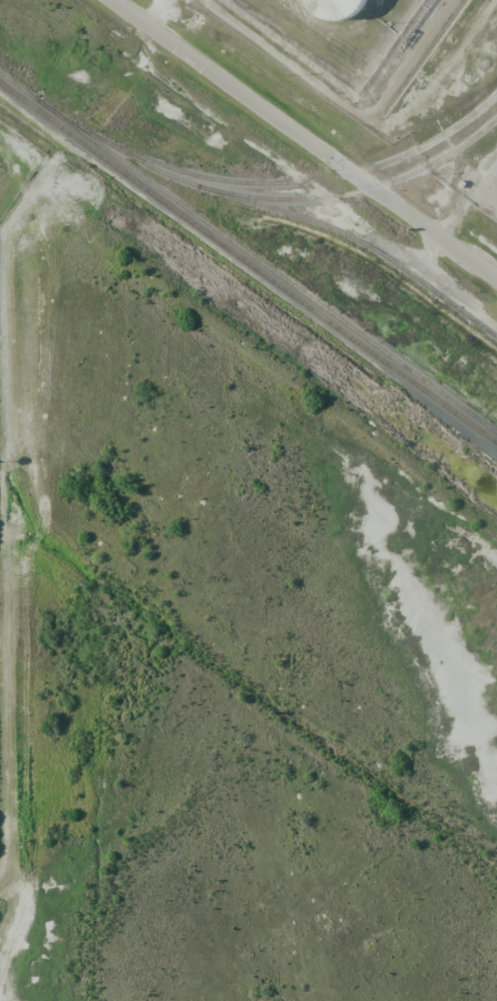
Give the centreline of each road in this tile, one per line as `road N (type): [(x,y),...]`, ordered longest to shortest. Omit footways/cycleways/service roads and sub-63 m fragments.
road 1 (residential): [(113,0),(496,278)]

